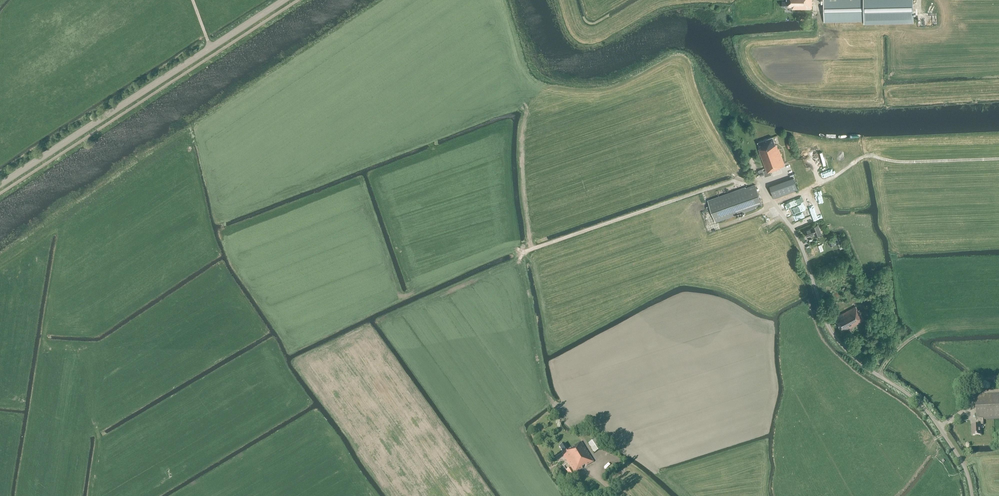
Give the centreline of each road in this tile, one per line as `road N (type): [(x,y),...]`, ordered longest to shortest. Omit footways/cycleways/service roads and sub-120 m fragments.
road 1 (secondary): [(0,184),(284,0)]
road 2 (unclassified): [(972,495),(963,463),(930,413),(836,339),(789,224)]

